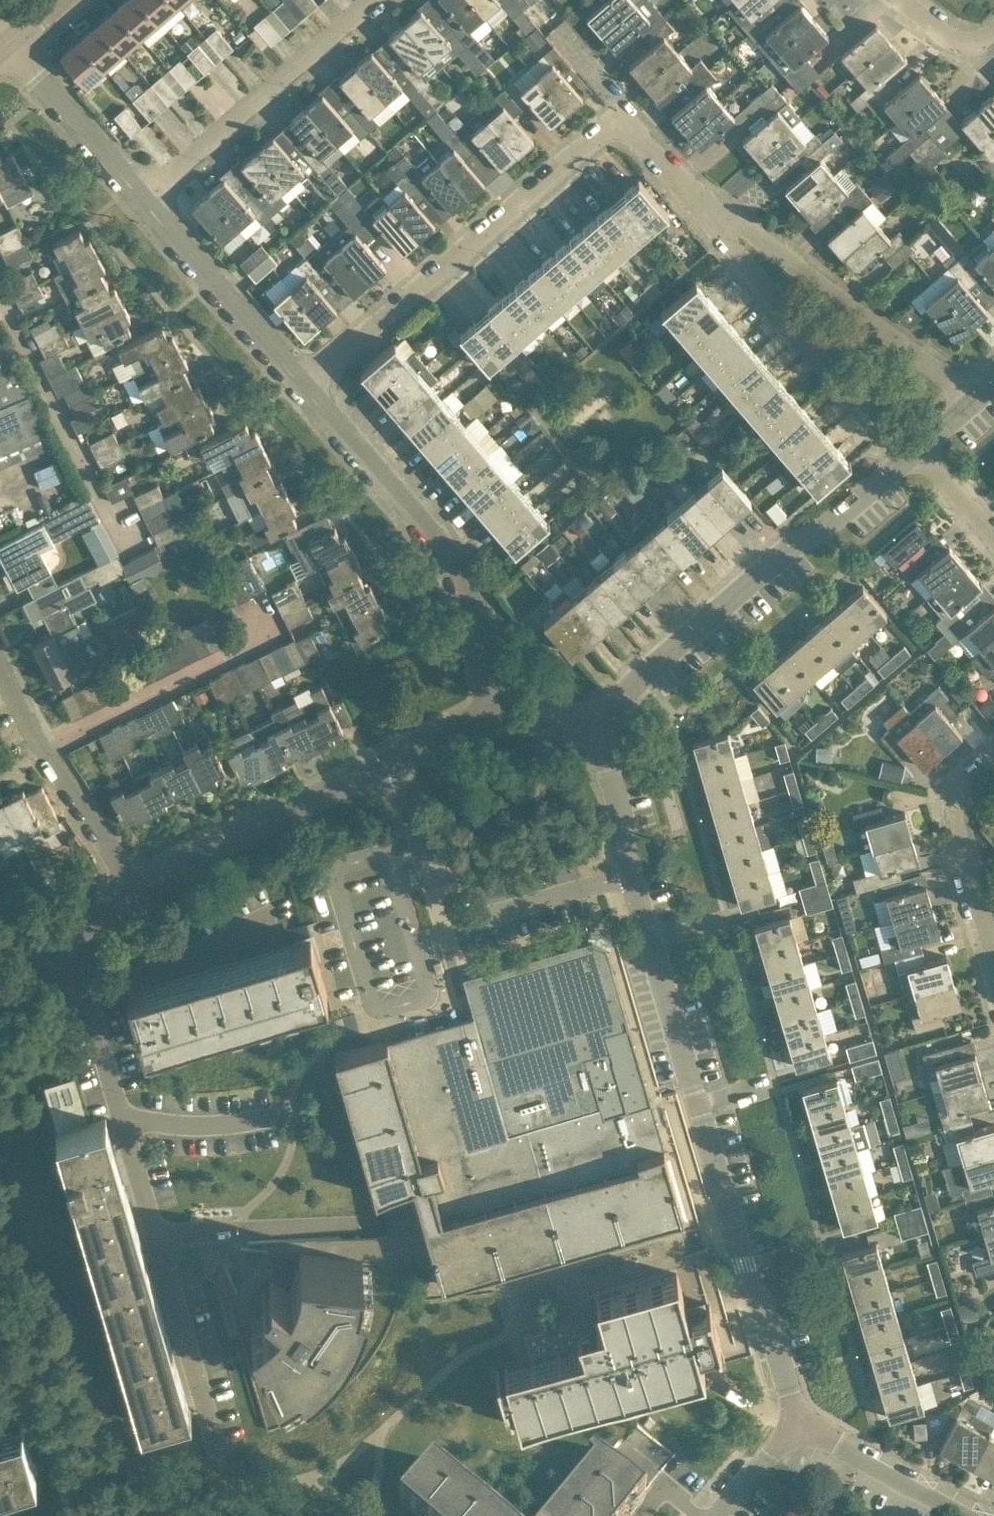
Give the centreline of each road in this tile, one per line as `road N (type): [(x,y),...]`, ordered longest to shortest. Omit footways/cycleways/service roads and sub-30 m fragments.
road 1 (unclassified): [(799,1421),(734,1226),(592,725)]
road 2 (residential): [(220,1454),(84,990)]
road 3 (unclassified): [(592,725),(797,540),(836,520),(907,456)]
road 4 (residential): [(307,386),(616,118)]
road 5 (unclassified): [(134,887),(444,728),(493,712)]
road 6 (residential): [(493,712),(464,579),(307,386)]
road 7 (residential): [(975,397),(694,194)]
road 8 (residential): [(694,194),(907,456)]
road 9 (residential): [(141,199),(372,0)]
road 10 (residential): [(42,747),(252,642),(260,614)]
road 11 (residential): [(307,386),(141,199)]
road 12 (residential): [(84,990),(292,933)]
road 13 (residential): [(993,957),(952,817),(963,790),(993,764)]
road 14 (residential): [(141,199),(13,38)]
road 15 (unclassified): [(966,1515),(799,1421)]
road 16 (residential): [(134,887),(42,747)]
road 17 (unclassified): [(718,1515),(799,1421)]

